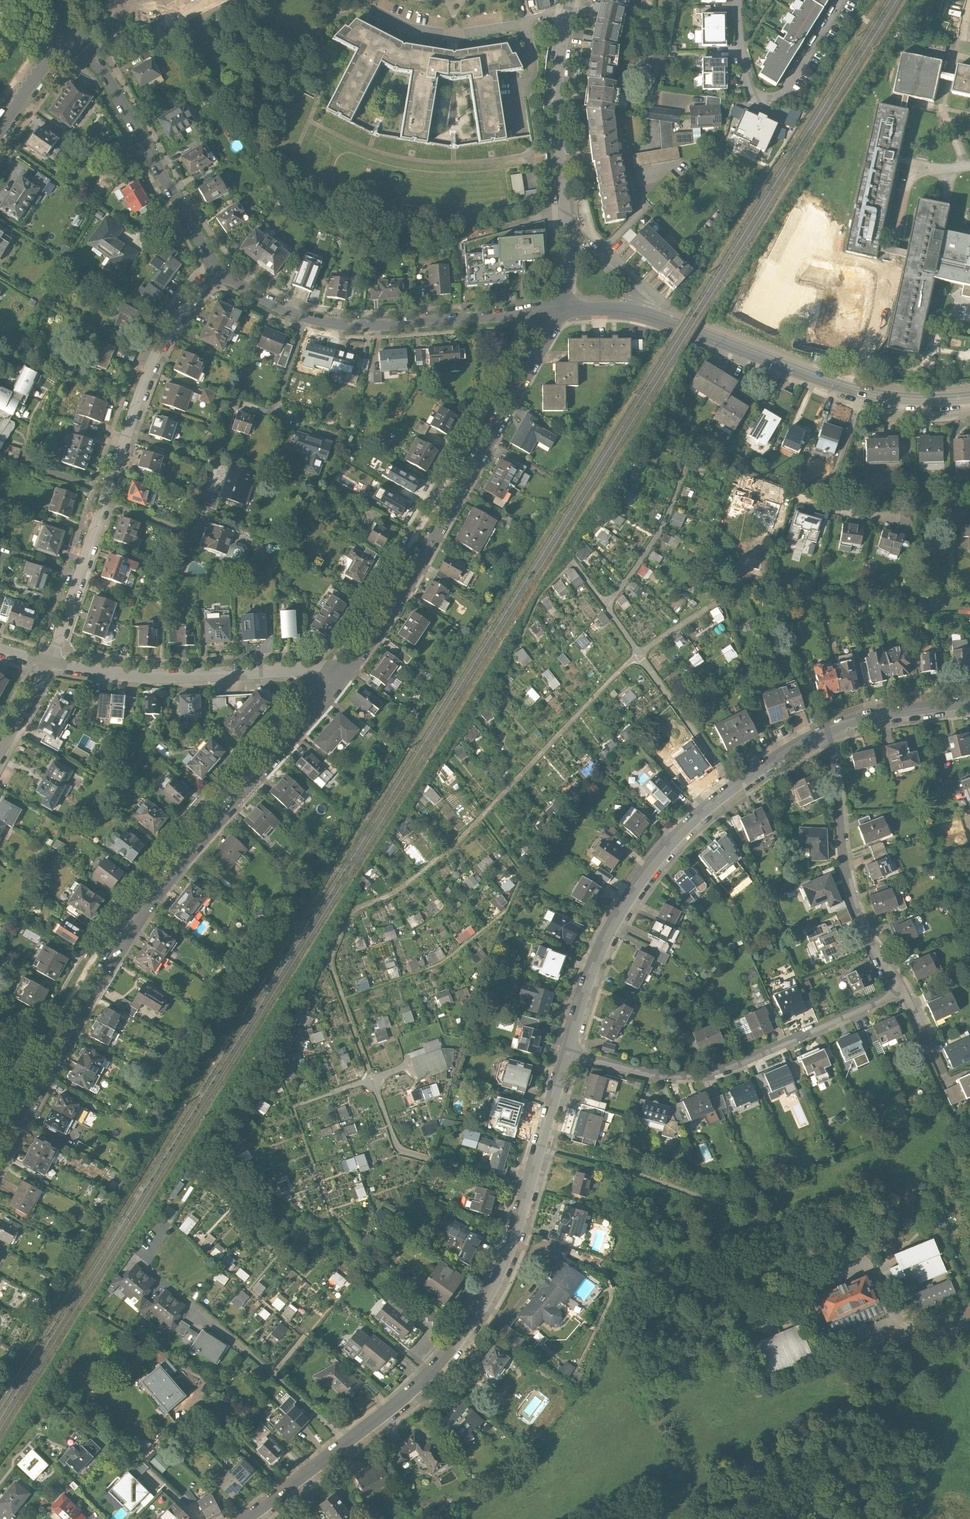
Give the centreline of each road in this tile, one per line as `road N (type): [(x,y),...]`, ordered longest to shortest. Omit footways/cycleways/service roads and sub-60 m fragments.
road 1 (residential): [(0,1171),(118,955),(335,689)]
road 2 (residential): [(248,1518),(395,1408),(479,1313),(506,1265),(569,1054)]
road 3 (residential): [(335,689),(415,572),(557,311)]
road 4 (residential): [(569,1054),(605,945),(653,867),(734,785),(835,729)]
road 5 (residential): [(220,268),(148,372),(48,663)]
road 6 (residential): [(557,311),(645,311),(862,392),(969,397)]
road 7 (residential): [(904,989),(696,1074),(653,1075),(569,1054)]
road 8 (residential): [(557,311),(326,322),(271,303),(220,268)]
road 9 (residential): [(557,311),(569,229),(558,94),(576,0)]
road 10 (residential): [(335,689),(302,671),(129,676),(48,663)]
road 11 (residential): [(220,268),(72,22)]
road 12 (residential): [(835,729),(856,886),(878,953),(904,989)]
road 13 (track): [(732,1518),(801,1465),(869,1450),(873,1440)]
road 14 (unknown): [(848,387),(894,255)]
road 15 (residential): [(835,729),(969,703)]
road 16 (tertiary): [(0,129),(72,22)]
road 17 (residential): [(744,0),(749,81),(762,97),(781,97)]

